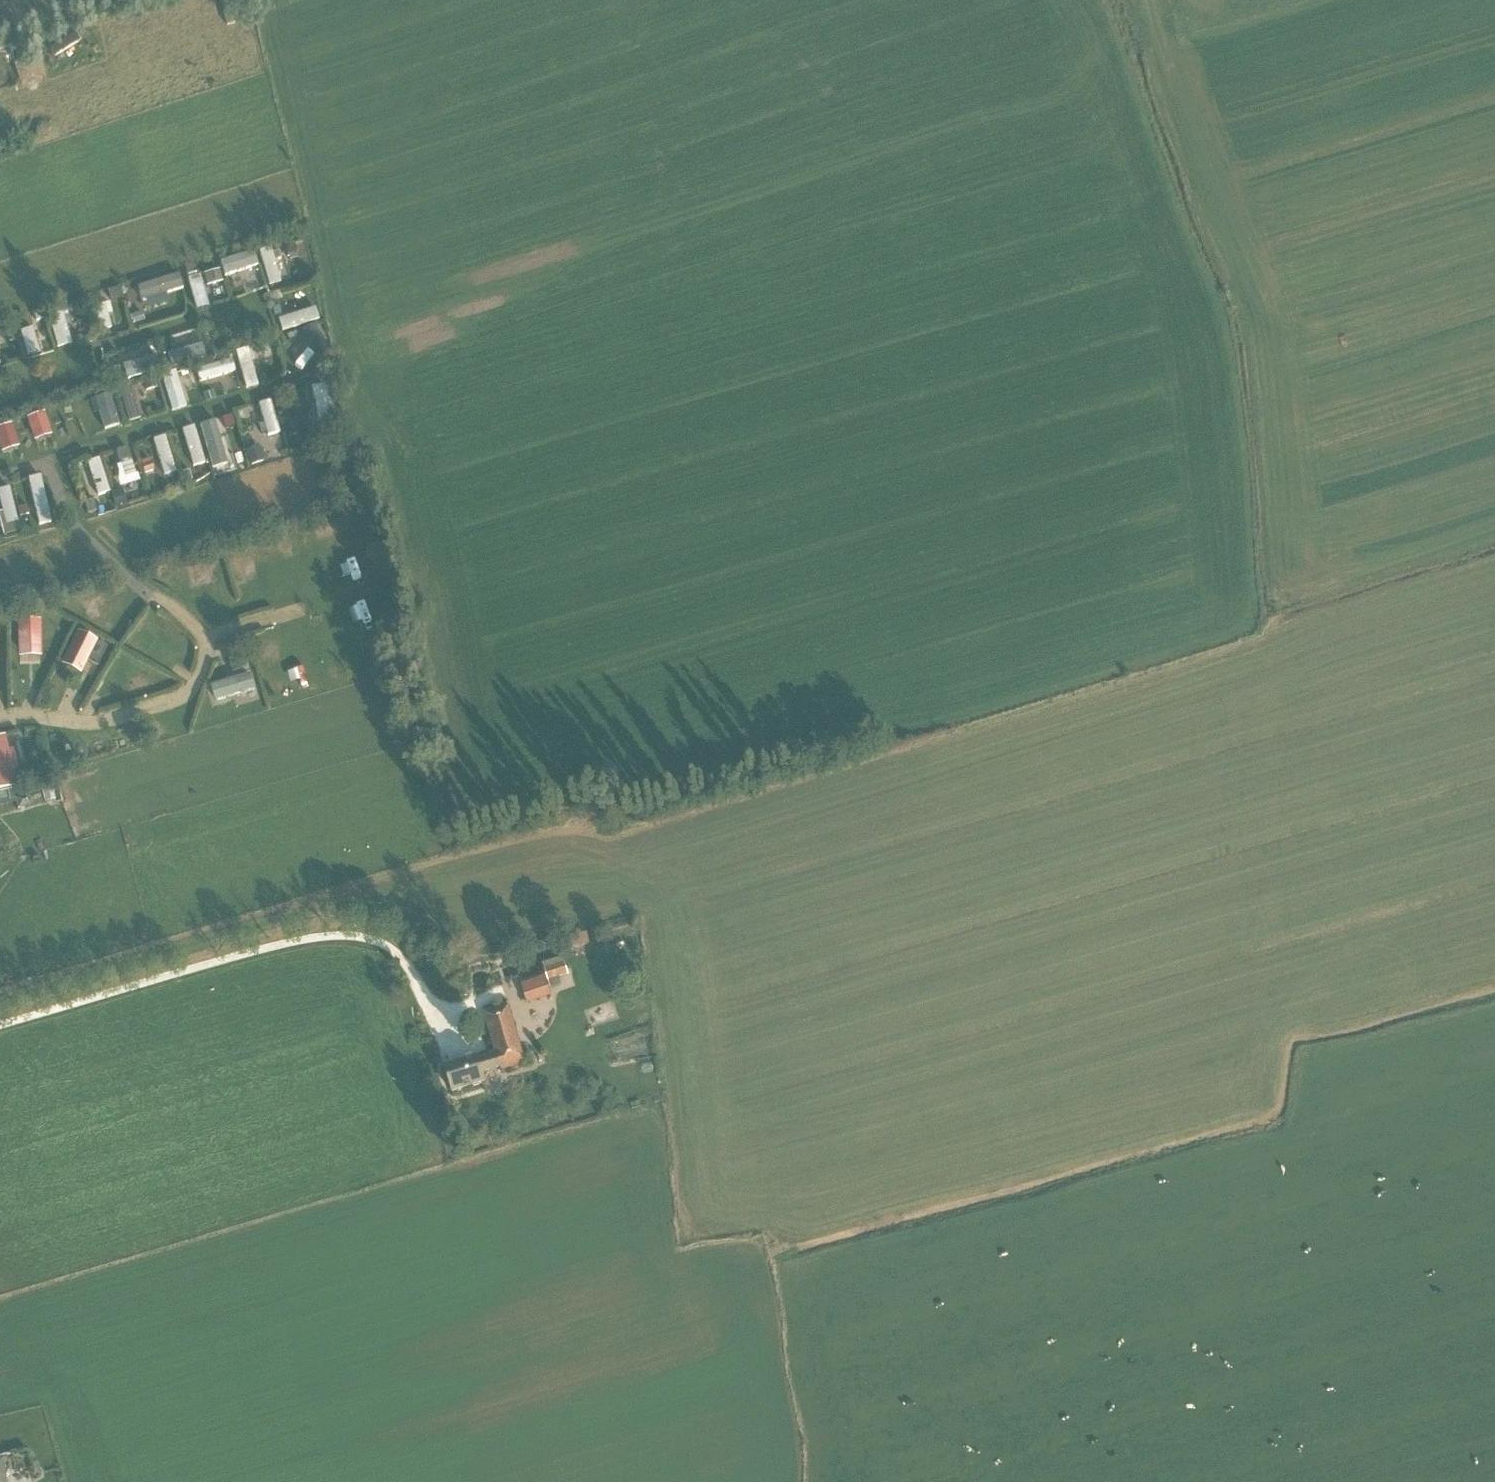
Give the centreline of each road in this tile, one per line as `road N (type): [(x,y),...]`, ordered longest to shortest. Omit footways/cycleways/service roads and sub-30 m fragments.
road 1 (track): [(0,1001),(341,902),(399,896)]

